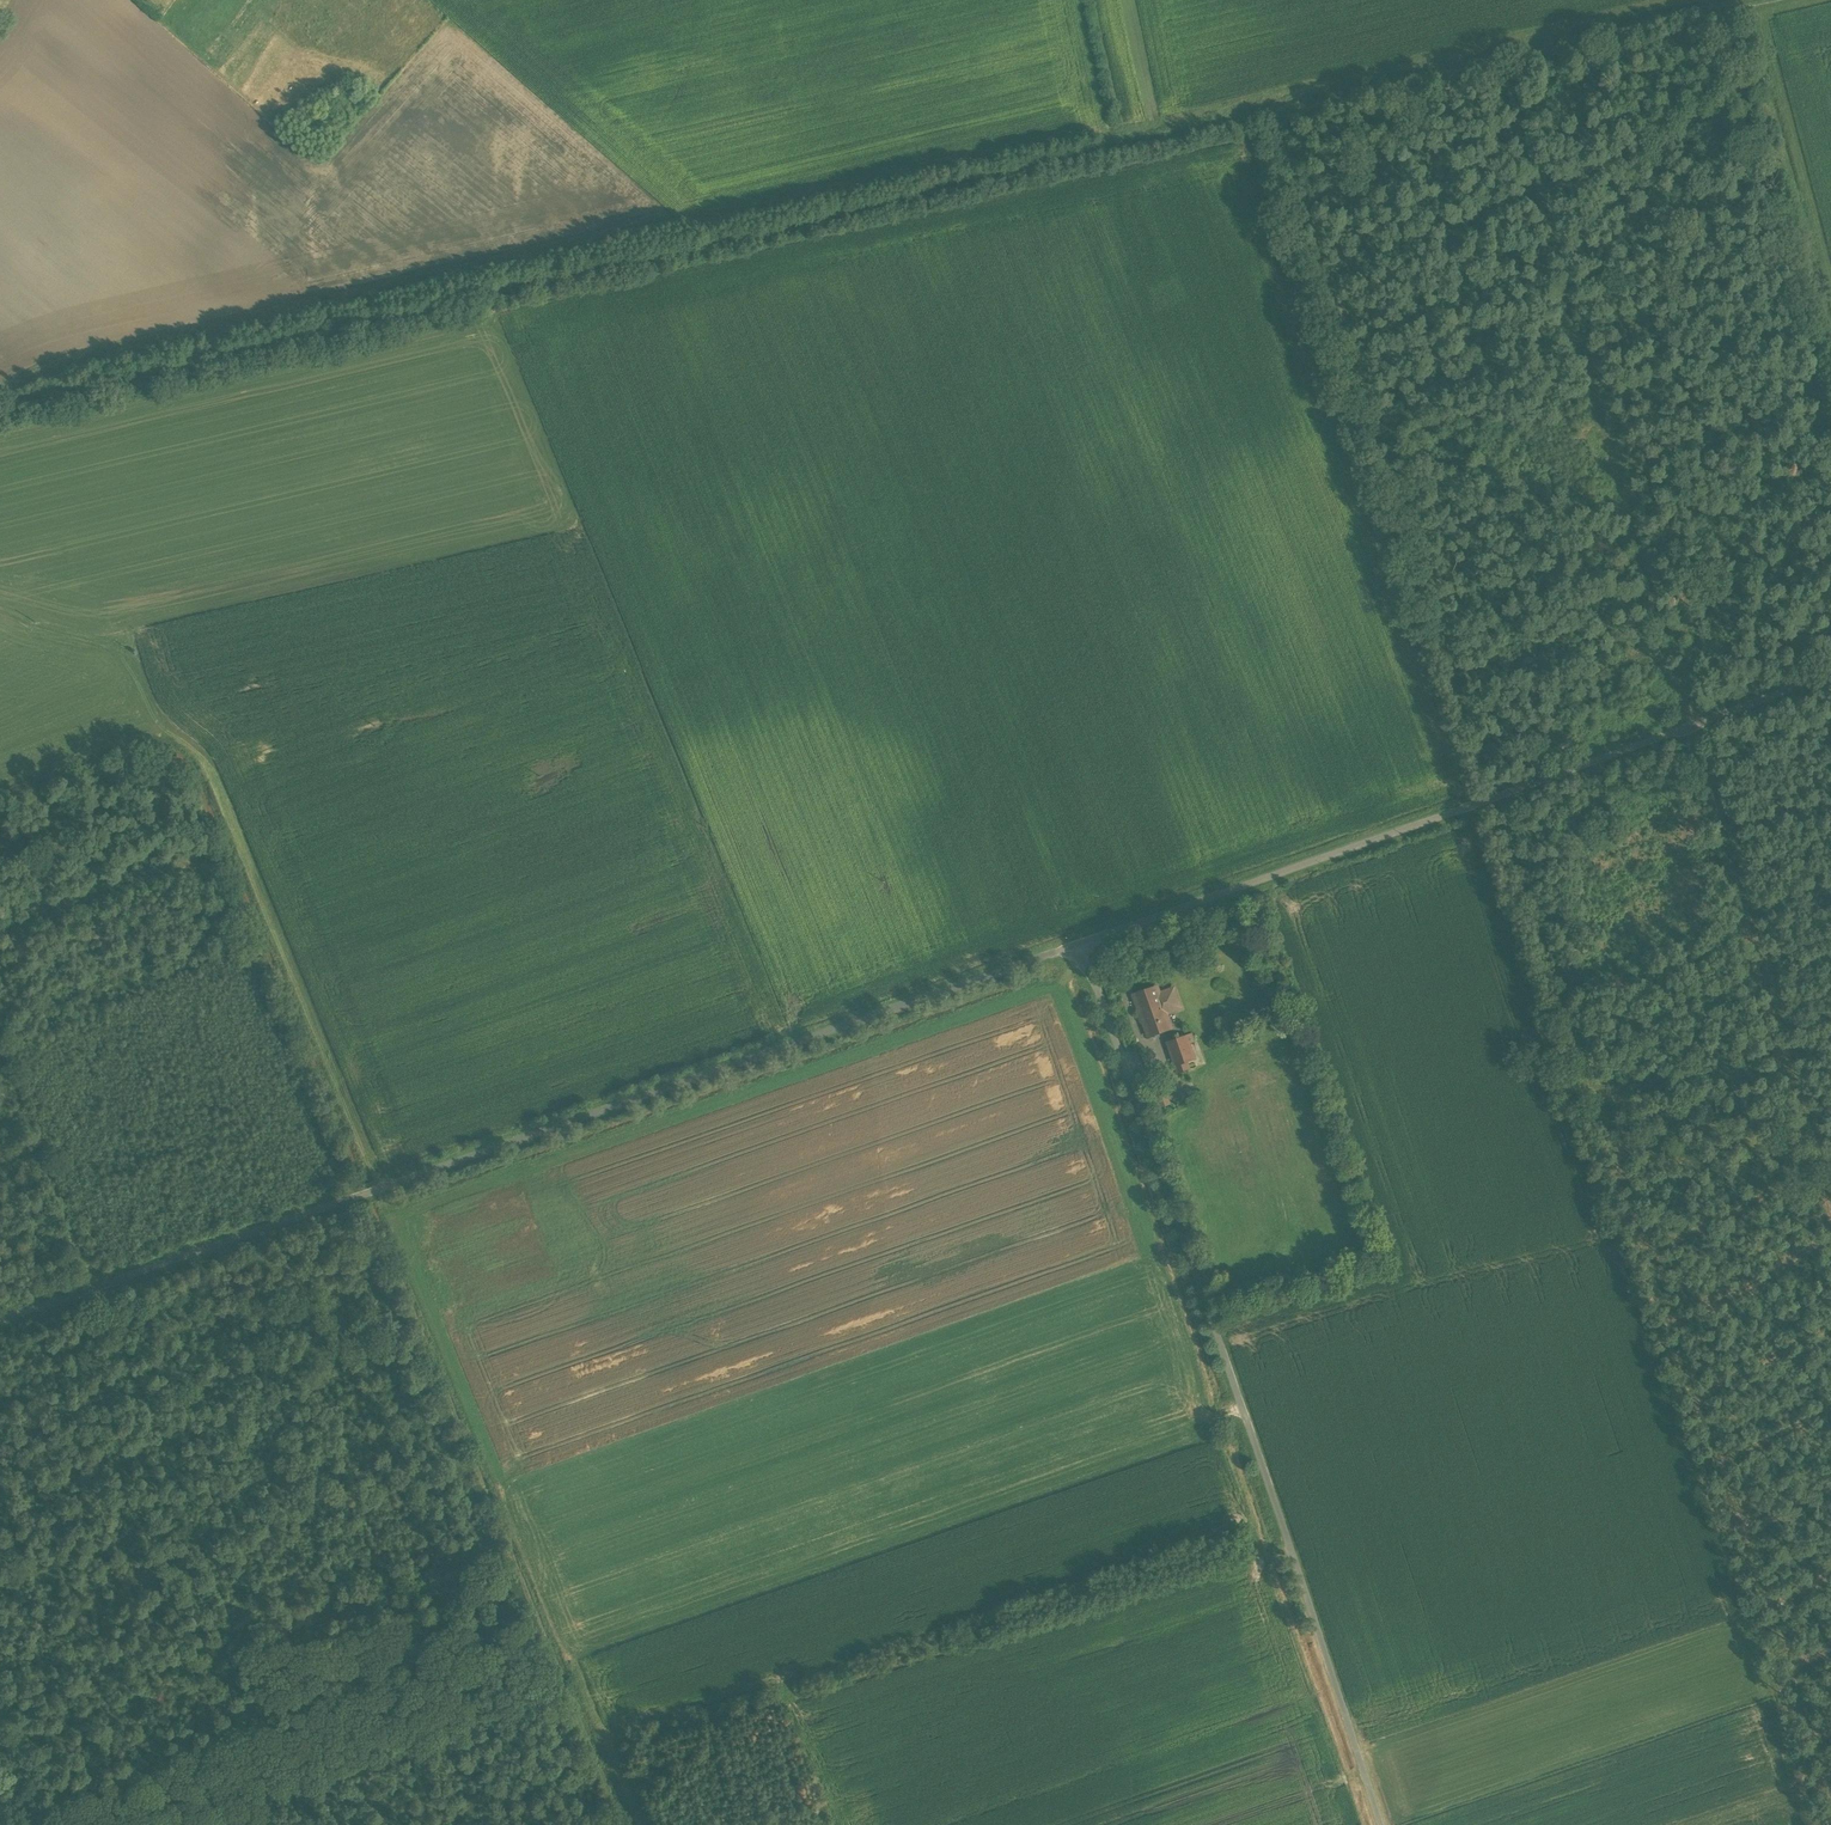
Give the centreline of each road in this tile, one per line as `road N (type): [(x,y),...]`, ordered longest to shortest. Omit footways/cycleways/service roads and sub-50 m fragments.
road 1 (unclassified): [(0,1328),(1085,945)]
road 2 (unclassified): [(1085,945),(1382,1824)]
road 3 (unclassified): [(1085,945),(1830,677)]

